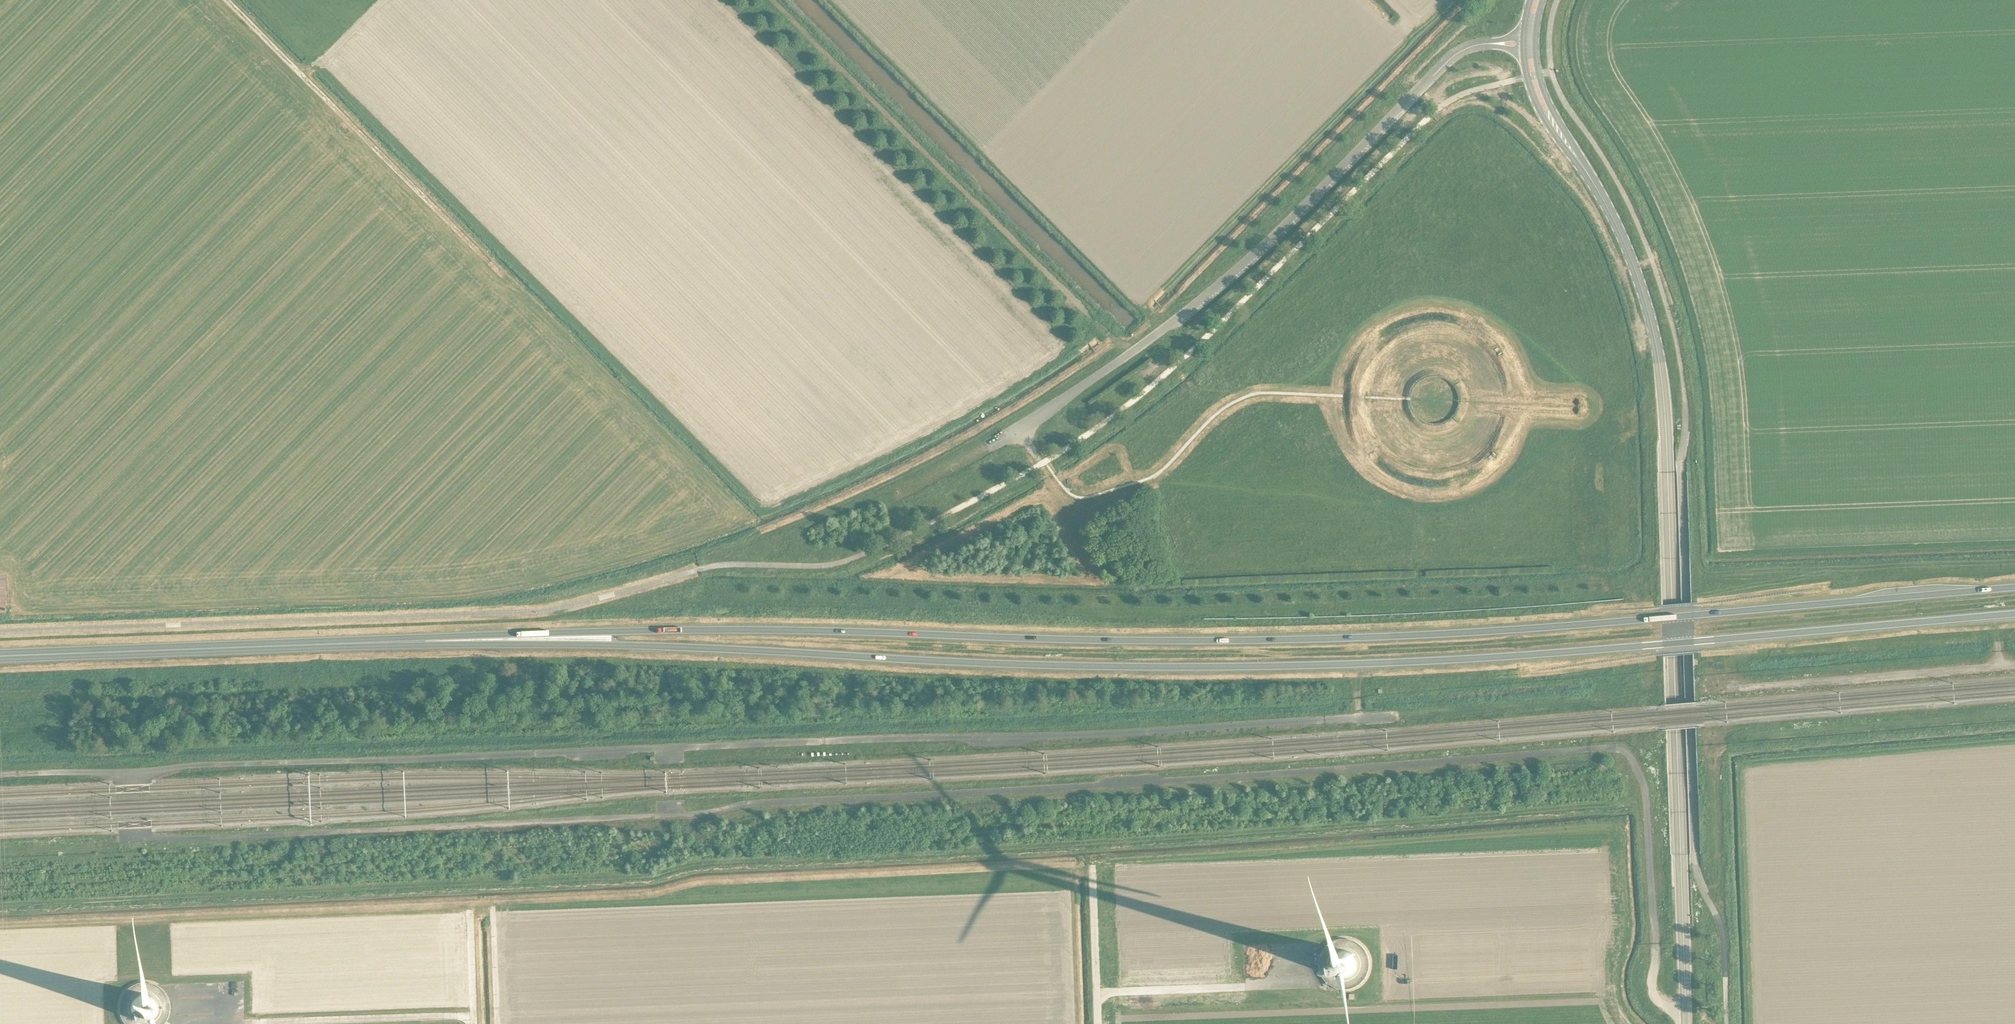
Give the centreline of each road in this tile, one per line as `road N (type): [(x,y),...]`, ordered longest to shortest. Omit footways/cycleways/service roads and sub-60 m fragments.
road 1 (trunk): [(2014,589),(1430,636),(1073,641),(614,632),(303,647)]
road 2 (trunk): [(303,647),(613,647),(1278,668),(2014,615)]
road 3 (secondary): [(1685,1023),(1659,361),(1618,232),(1561,137)]
road 4 (trunk): [(303,647),(0,658)]
road 5 (track): [(1722,691),(2014,666)]
road 6 (secondary): [(1529,0),(1525,79),(1537,111),(1561,137)]
road 7 (secondary): [(1561,137),(1533,48),(1542,0)]

